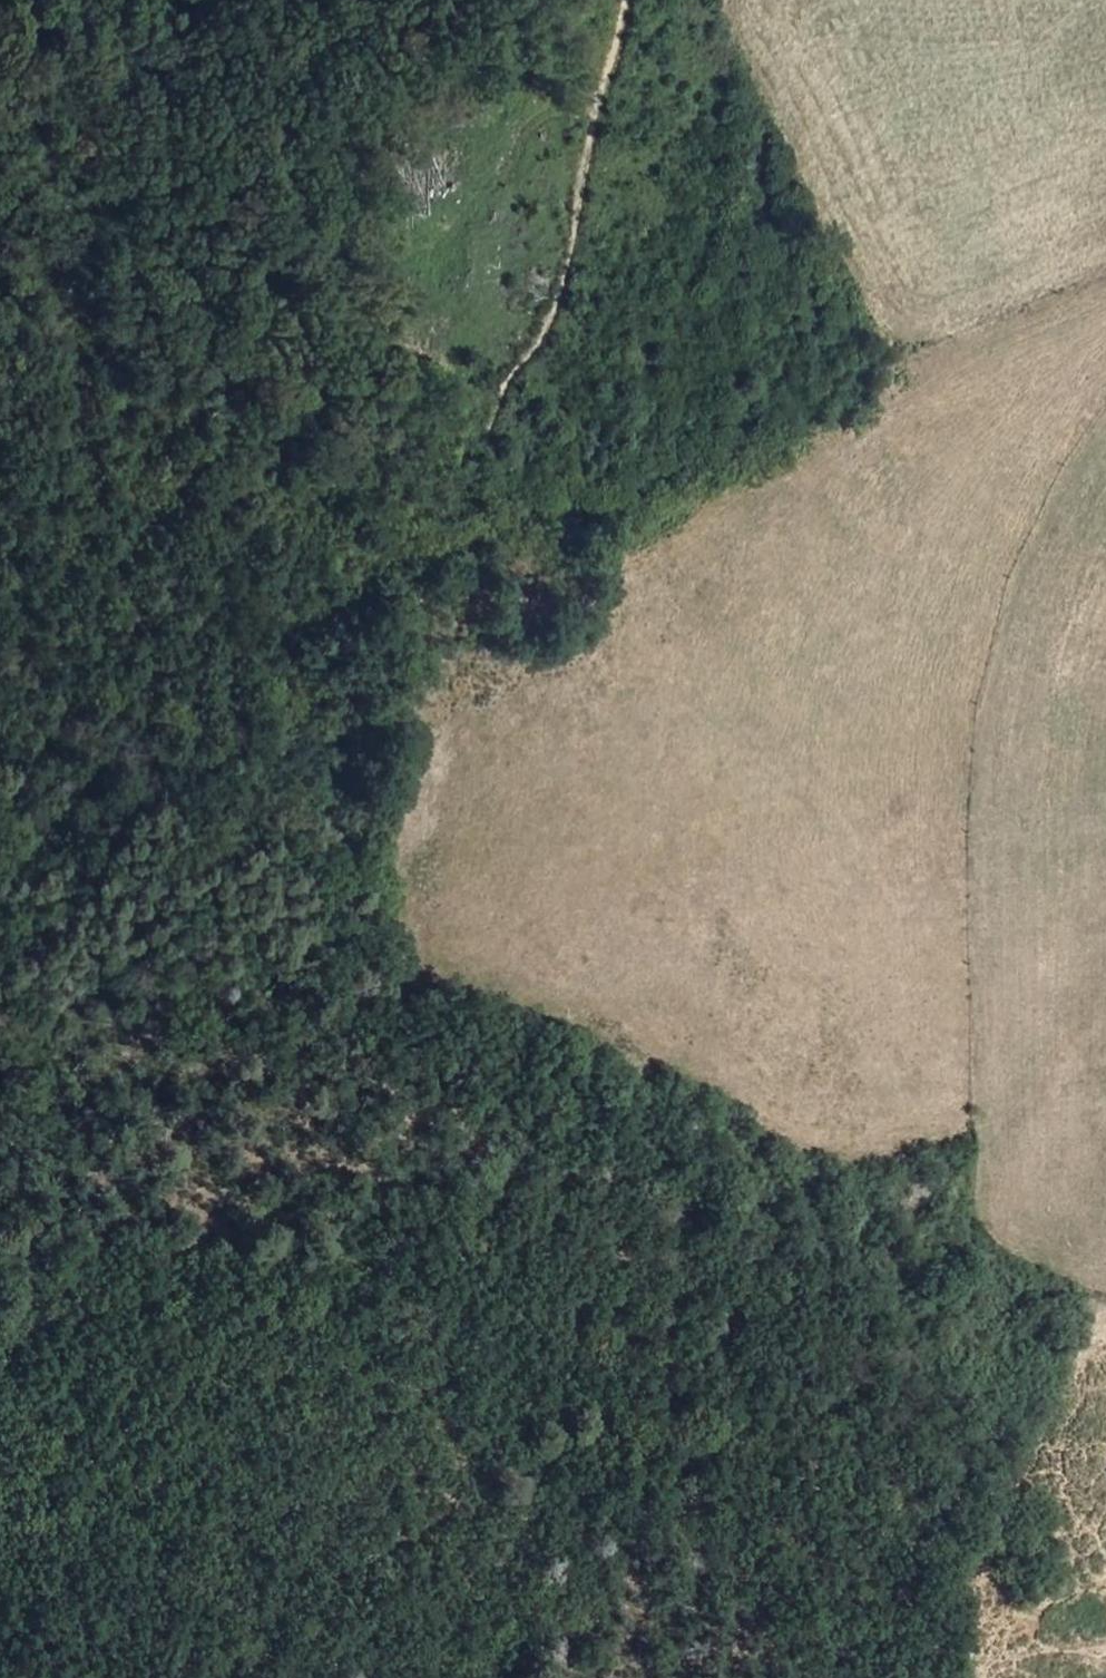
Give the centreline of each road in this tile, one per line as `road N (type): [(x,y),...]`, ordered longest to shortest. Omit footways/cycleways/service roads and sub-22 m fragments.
road 1 (track): [(628,0),(581,170),(562,298),(498,404)]

